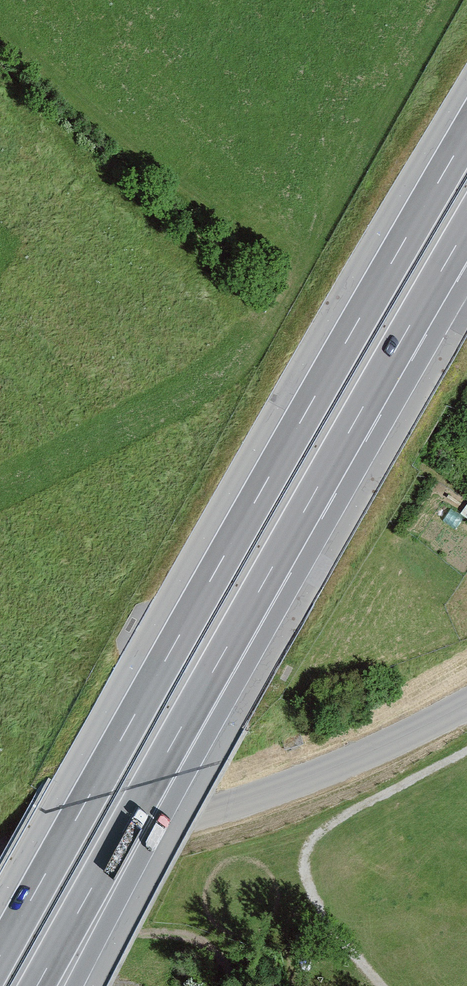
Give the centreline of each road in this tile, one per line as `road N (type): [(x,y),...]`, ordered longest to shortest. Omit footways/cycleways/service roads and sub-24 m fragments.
road 1 (motorway): [(466,131),(0,957)]
road 2 (motorway): [(466,81),(0,894)]
road 3 (motorway): [(205,685),(466,226)]
road 4 (residential): [(0,855),(84,843),(242,801),(378,751),(466,702)]
road 5 (motorway): [(36,985),(205,685)]
road 6 (motorway): [(67,985),(205,685)]

